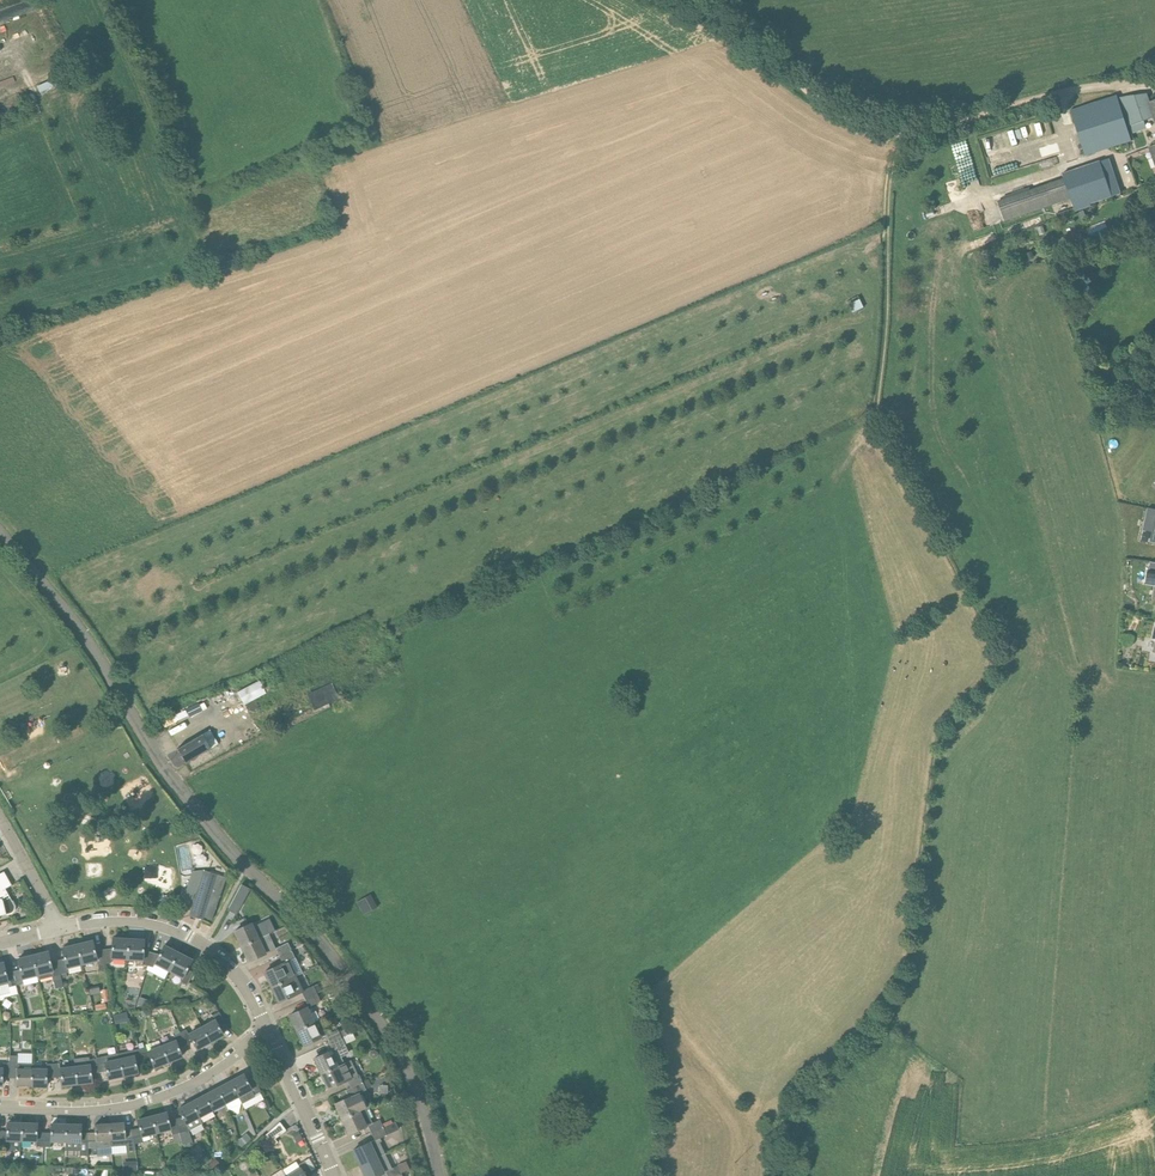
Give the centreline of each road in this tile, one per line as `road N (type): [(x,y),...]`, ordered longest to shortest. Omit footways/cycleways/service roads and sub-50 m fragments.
road 1 (residential): [(438,1175),(411,1079),(375,1016),(323,944),(186,798),(83,636),(0,532)]
road 2 (unclassified): [(693,0),(825,102),(888,129),(942,124),(1071,91),(1154,84)]
road 3 (track): [(906,129),(889,176),(877,415),(918,503)]
road 4 (residential): [(0,1107),(108,1110),(147,1100),(217,1068),(266,1033)]
road 5 (residential): [(332,1175),(266,1033)]
road 6 (residential): [(56,925),(128,917),(204,943)]
road 7 (residential): [(56,925),(0,818)]

